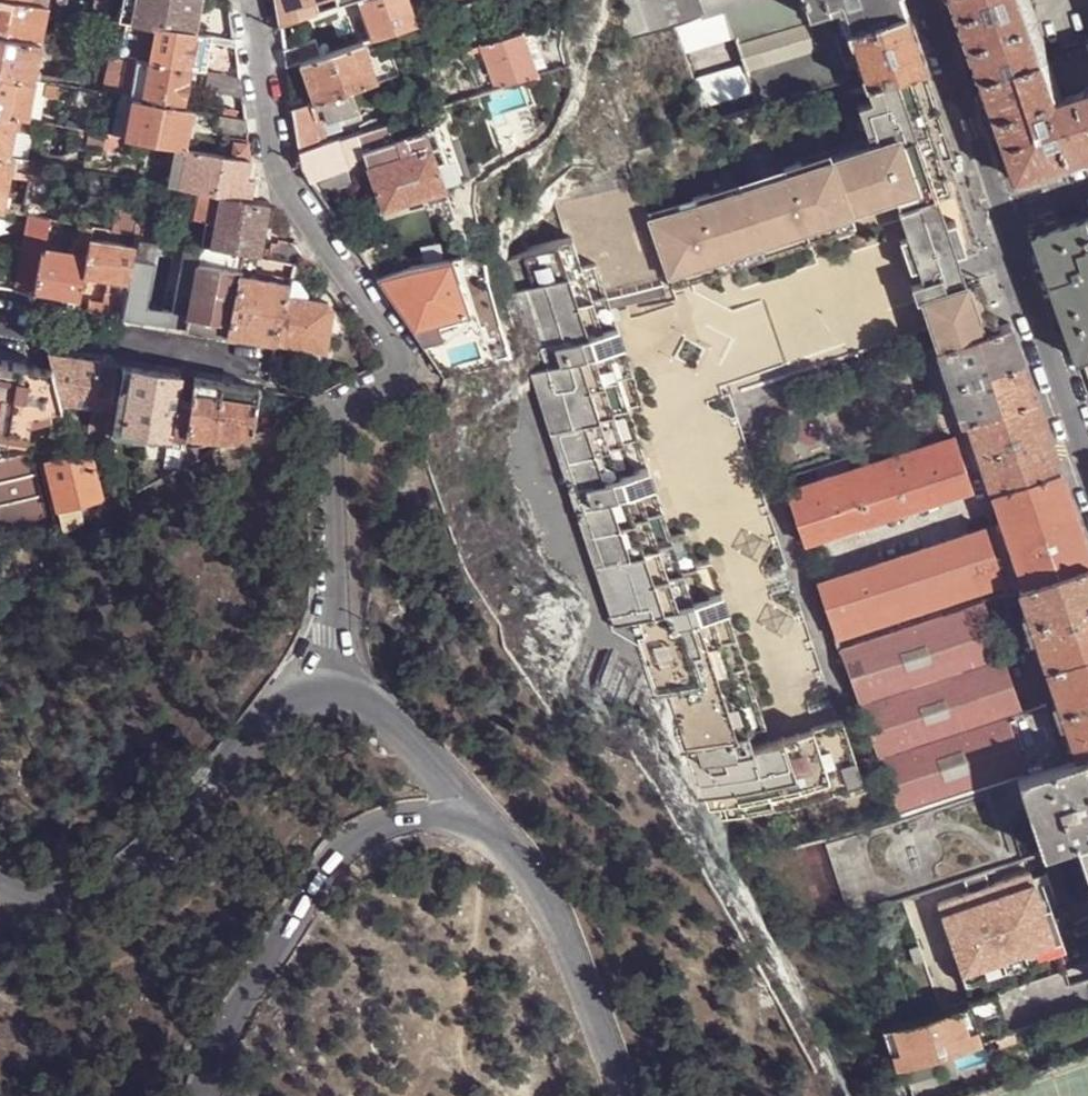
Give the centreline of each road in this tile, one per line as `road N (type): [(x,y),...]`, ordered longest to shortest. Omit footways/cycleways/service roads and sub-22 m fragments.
road 1 (residential): [(327,686),(333,419),(398,377),(400,353),(278,171),(252,0)]
road 2 (unclassified): [(487,828),(433,818),(353,838),(323,870),(226,1028),(204,1095)]
road 3 (unclassified): [(0,883),(28,900),(68,905),(120,875),(285,696),(327,686)]
road 4 (unclassified): [(487,828),(545,902),(627,1095)]
road 5 (residential): [(0,322),(253,364)]
road 6 (residential): [(1007,223),(1087,458)]
road 7 (residential): [(931,0),(1007,223)]
road 8 (unclassified): [(327,686),(373,703),(487,828)]
road 9 (trunk): [(1087,137),(943,0)]
road 10 (trunk): [(943,0),(1087,136)]

